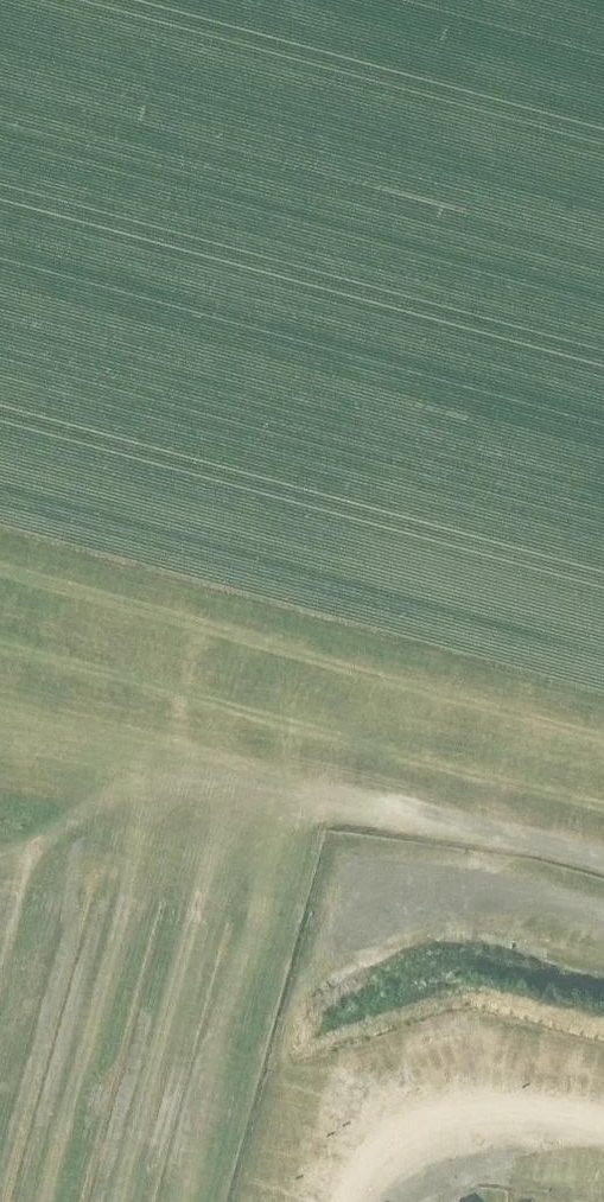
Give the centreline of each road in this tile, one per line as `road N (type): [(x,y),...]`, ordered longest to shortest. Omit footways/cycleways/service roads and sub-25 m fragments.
road 1 (track): [(362,1201),(466,894),(514,842)]
road 2 (track): [(381,828),(549,847),(603,862)]

